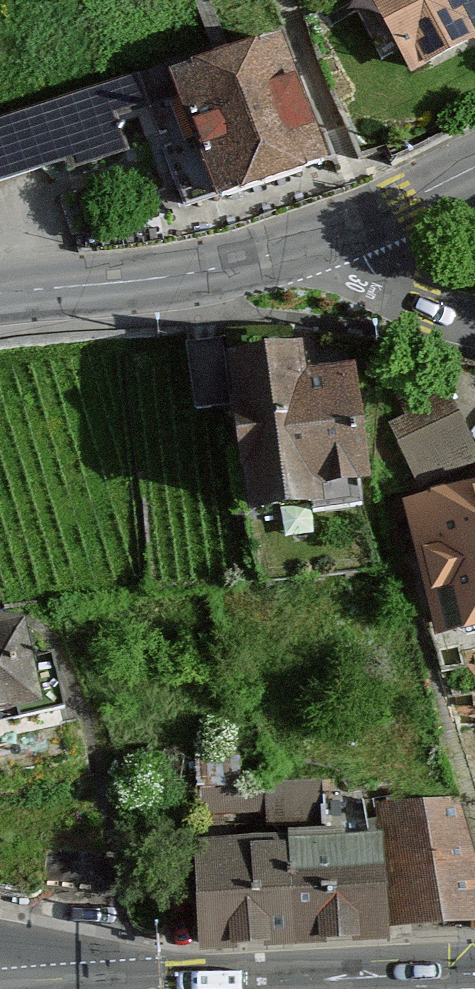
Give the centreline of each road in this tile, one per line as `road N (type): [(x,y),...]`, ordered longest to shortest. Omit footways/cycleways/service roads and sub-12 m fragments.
road 1 (tertiary): [(351,233),(186,280),(0,300)]
road 2 (residential): [(474,325),(399,298),(366,263),(351,233)]
road 3 (tertiary): [(474,175),(351,233)]

